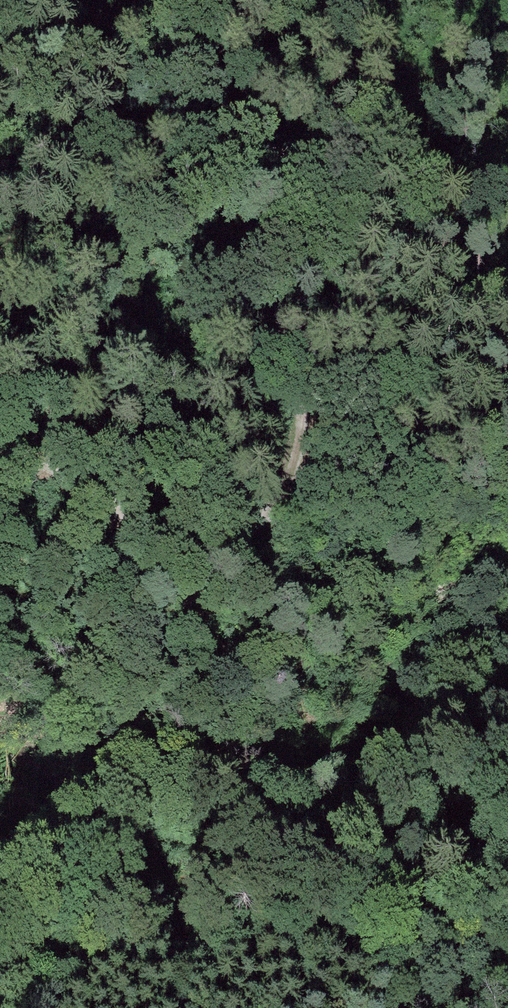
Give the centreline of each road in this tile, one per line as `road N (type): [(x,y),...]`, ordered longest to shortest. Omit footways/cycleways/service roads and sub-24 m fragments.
road 1 (track): [(0,442),(69,475),(129,525),(192,542),(251,526),(296,467),(298,396),(270,281),(212,111),(154,39),(83,0)]
road 2 (track): [(507,972),(428,976),(356,939),(304,928),(227,953),(63,961)]

